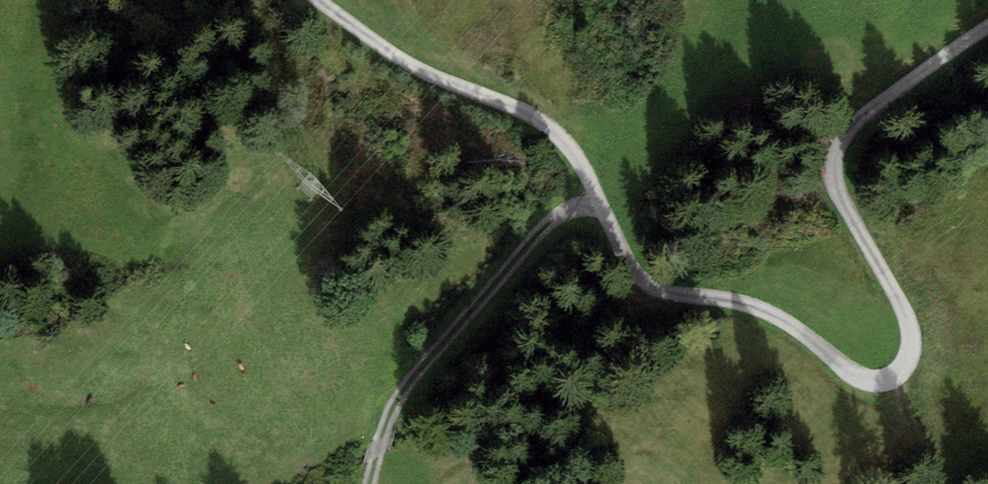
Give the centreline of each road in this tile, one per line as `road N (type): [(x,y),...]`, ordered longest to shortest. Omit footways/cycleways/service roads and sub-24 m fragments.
road 1 (track): [(987,36),(838,157),(841,201),(919,337),(911,373),(859,383),(611,210),(545,123),(402,63),(310,0)]
road 2 (track): [(379,483),(412,394),(611,210)]

